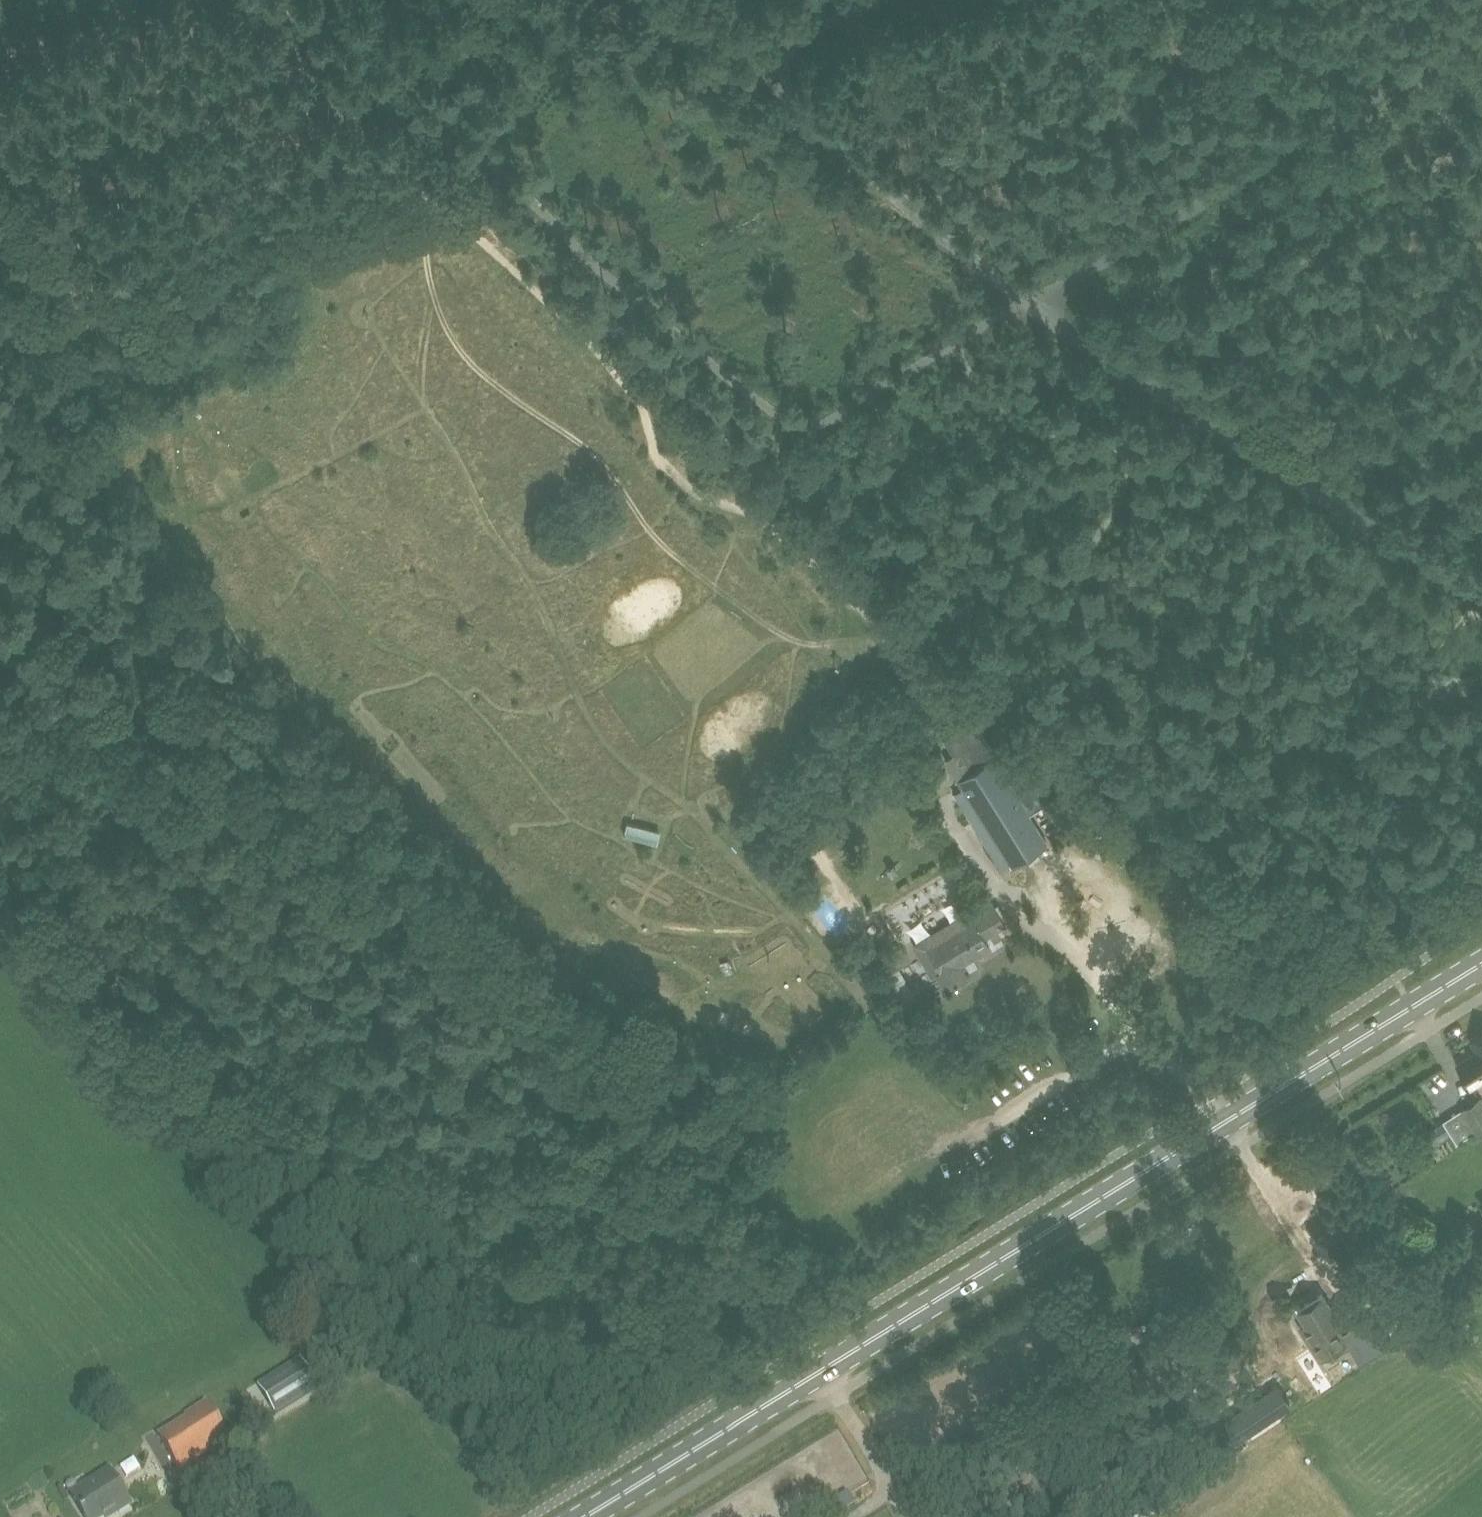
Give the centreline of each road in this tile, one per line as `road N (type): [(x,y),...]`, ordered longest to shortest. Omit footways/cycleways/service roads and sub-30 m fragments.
road 1 (track): [(872,620),(763,521),(698,495),(661,464),(641,406),(565,320),(475,233),(435,207),(424,212),(430,276),(464,353),(607,468),(639,518),(690,571),(794,642),(842,642)]
road 2 (secondary): [(587,1516),(1481,968)]
road 3 (track): [(872,620),(922,673),(944,803)]

